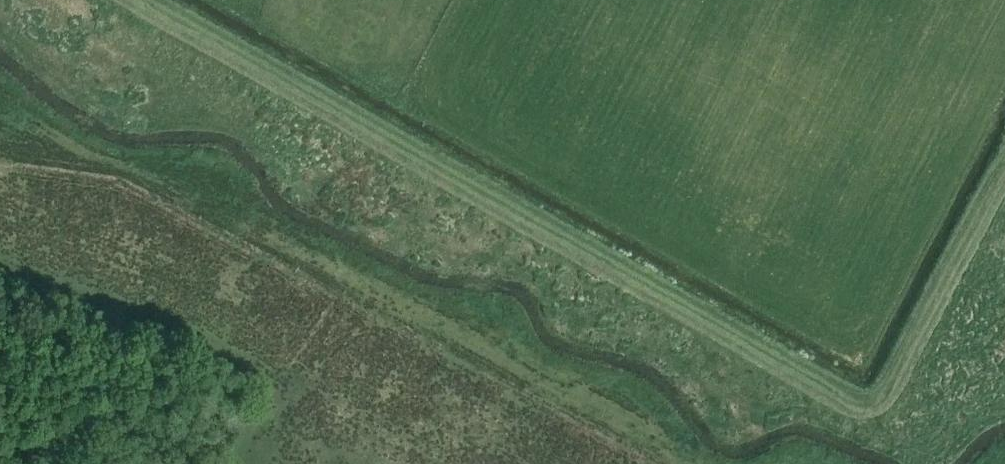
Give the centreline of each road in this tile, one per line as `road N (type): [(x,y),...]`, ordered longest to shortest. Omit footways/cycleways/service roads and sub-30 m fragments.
road 1 (track): [(1004,161),(889,382),(880,394),(855,399),(147,0)]
road 2 (track): [(691,463),(169,190),(0,166)]

